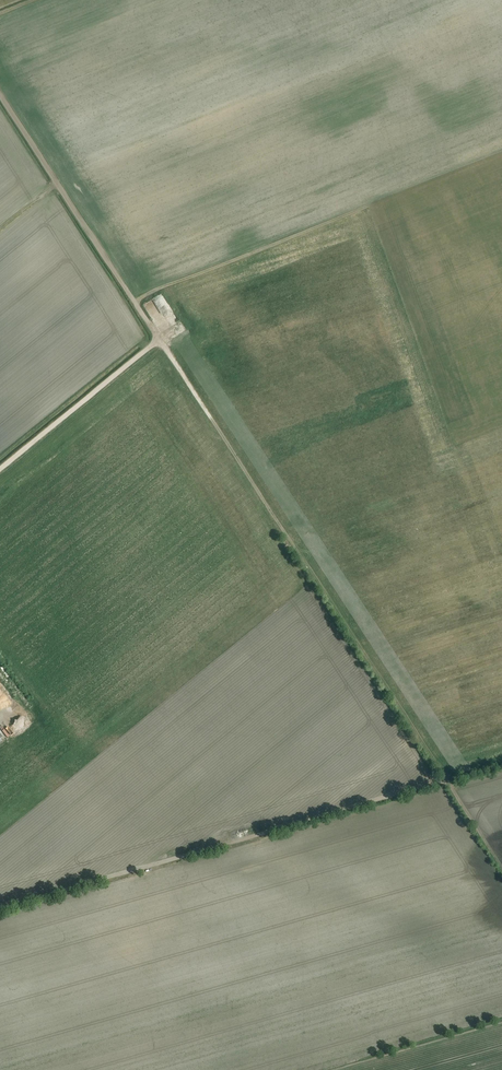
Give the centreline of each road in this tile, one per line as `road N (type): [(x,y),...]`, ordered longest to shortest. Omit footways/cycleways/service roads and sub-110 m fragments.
road 1 (track): [(159,340),(444,780)]
road 2 (track): [(0,909),(444,780)]
road 3 (track): [(0,96),(159,340)]
road 4 (track): [(0,469),(159,340)]

